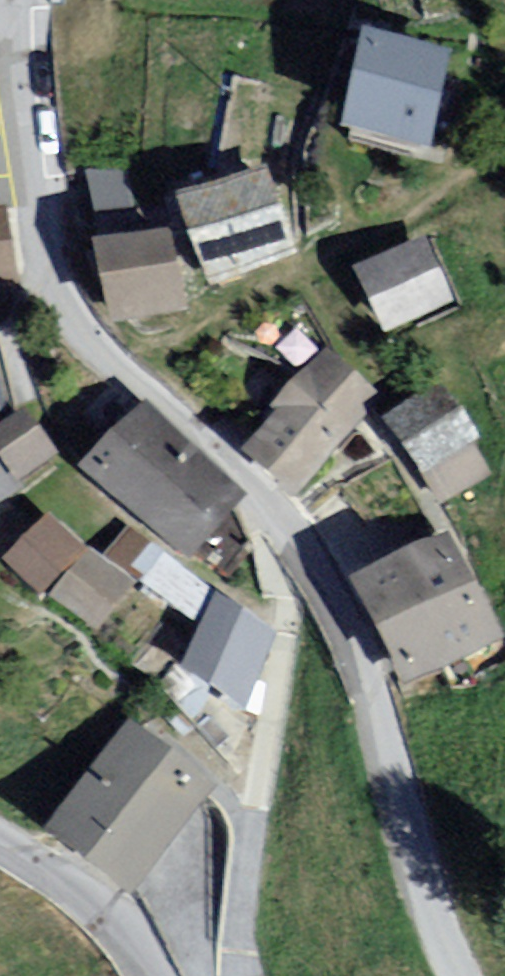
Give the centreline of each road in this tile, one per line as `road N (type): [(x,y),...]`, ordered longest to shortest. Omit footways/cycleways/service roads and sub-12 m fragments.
road 1 (unclassified): [(7,0),(48,304),(308,565),(377,711),(462,975)]
road 2 (tertiary): [(0,844),(97,906),(155,975)]

